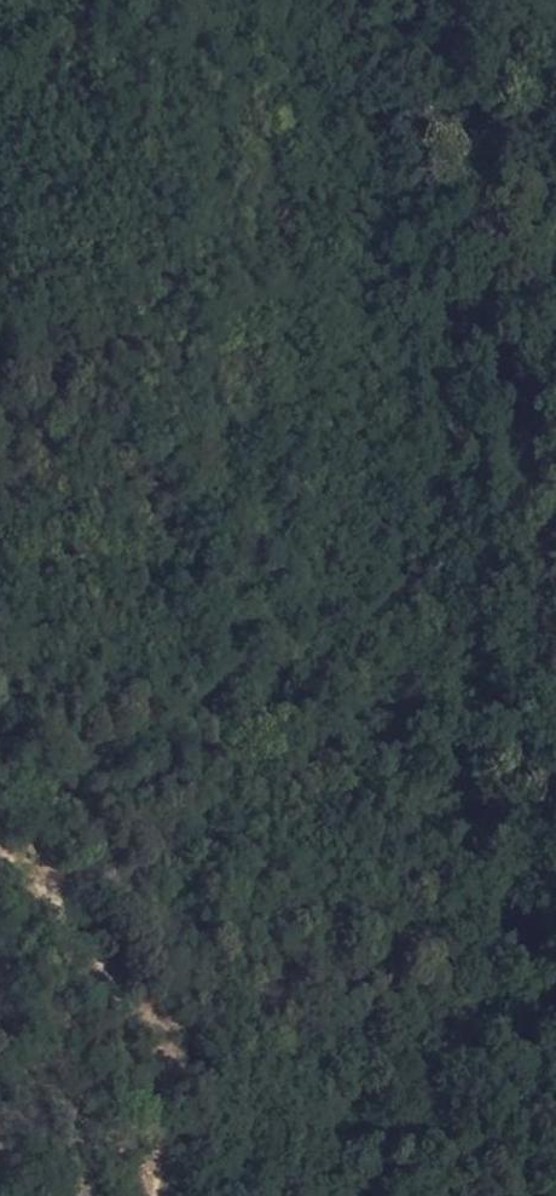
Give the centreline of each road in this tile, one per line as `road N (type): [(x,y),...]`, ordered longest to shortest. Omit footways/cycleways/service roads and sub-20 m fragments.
road 1 (track): [(145,1195),(171,1083),(161,1029),(0,848)]

